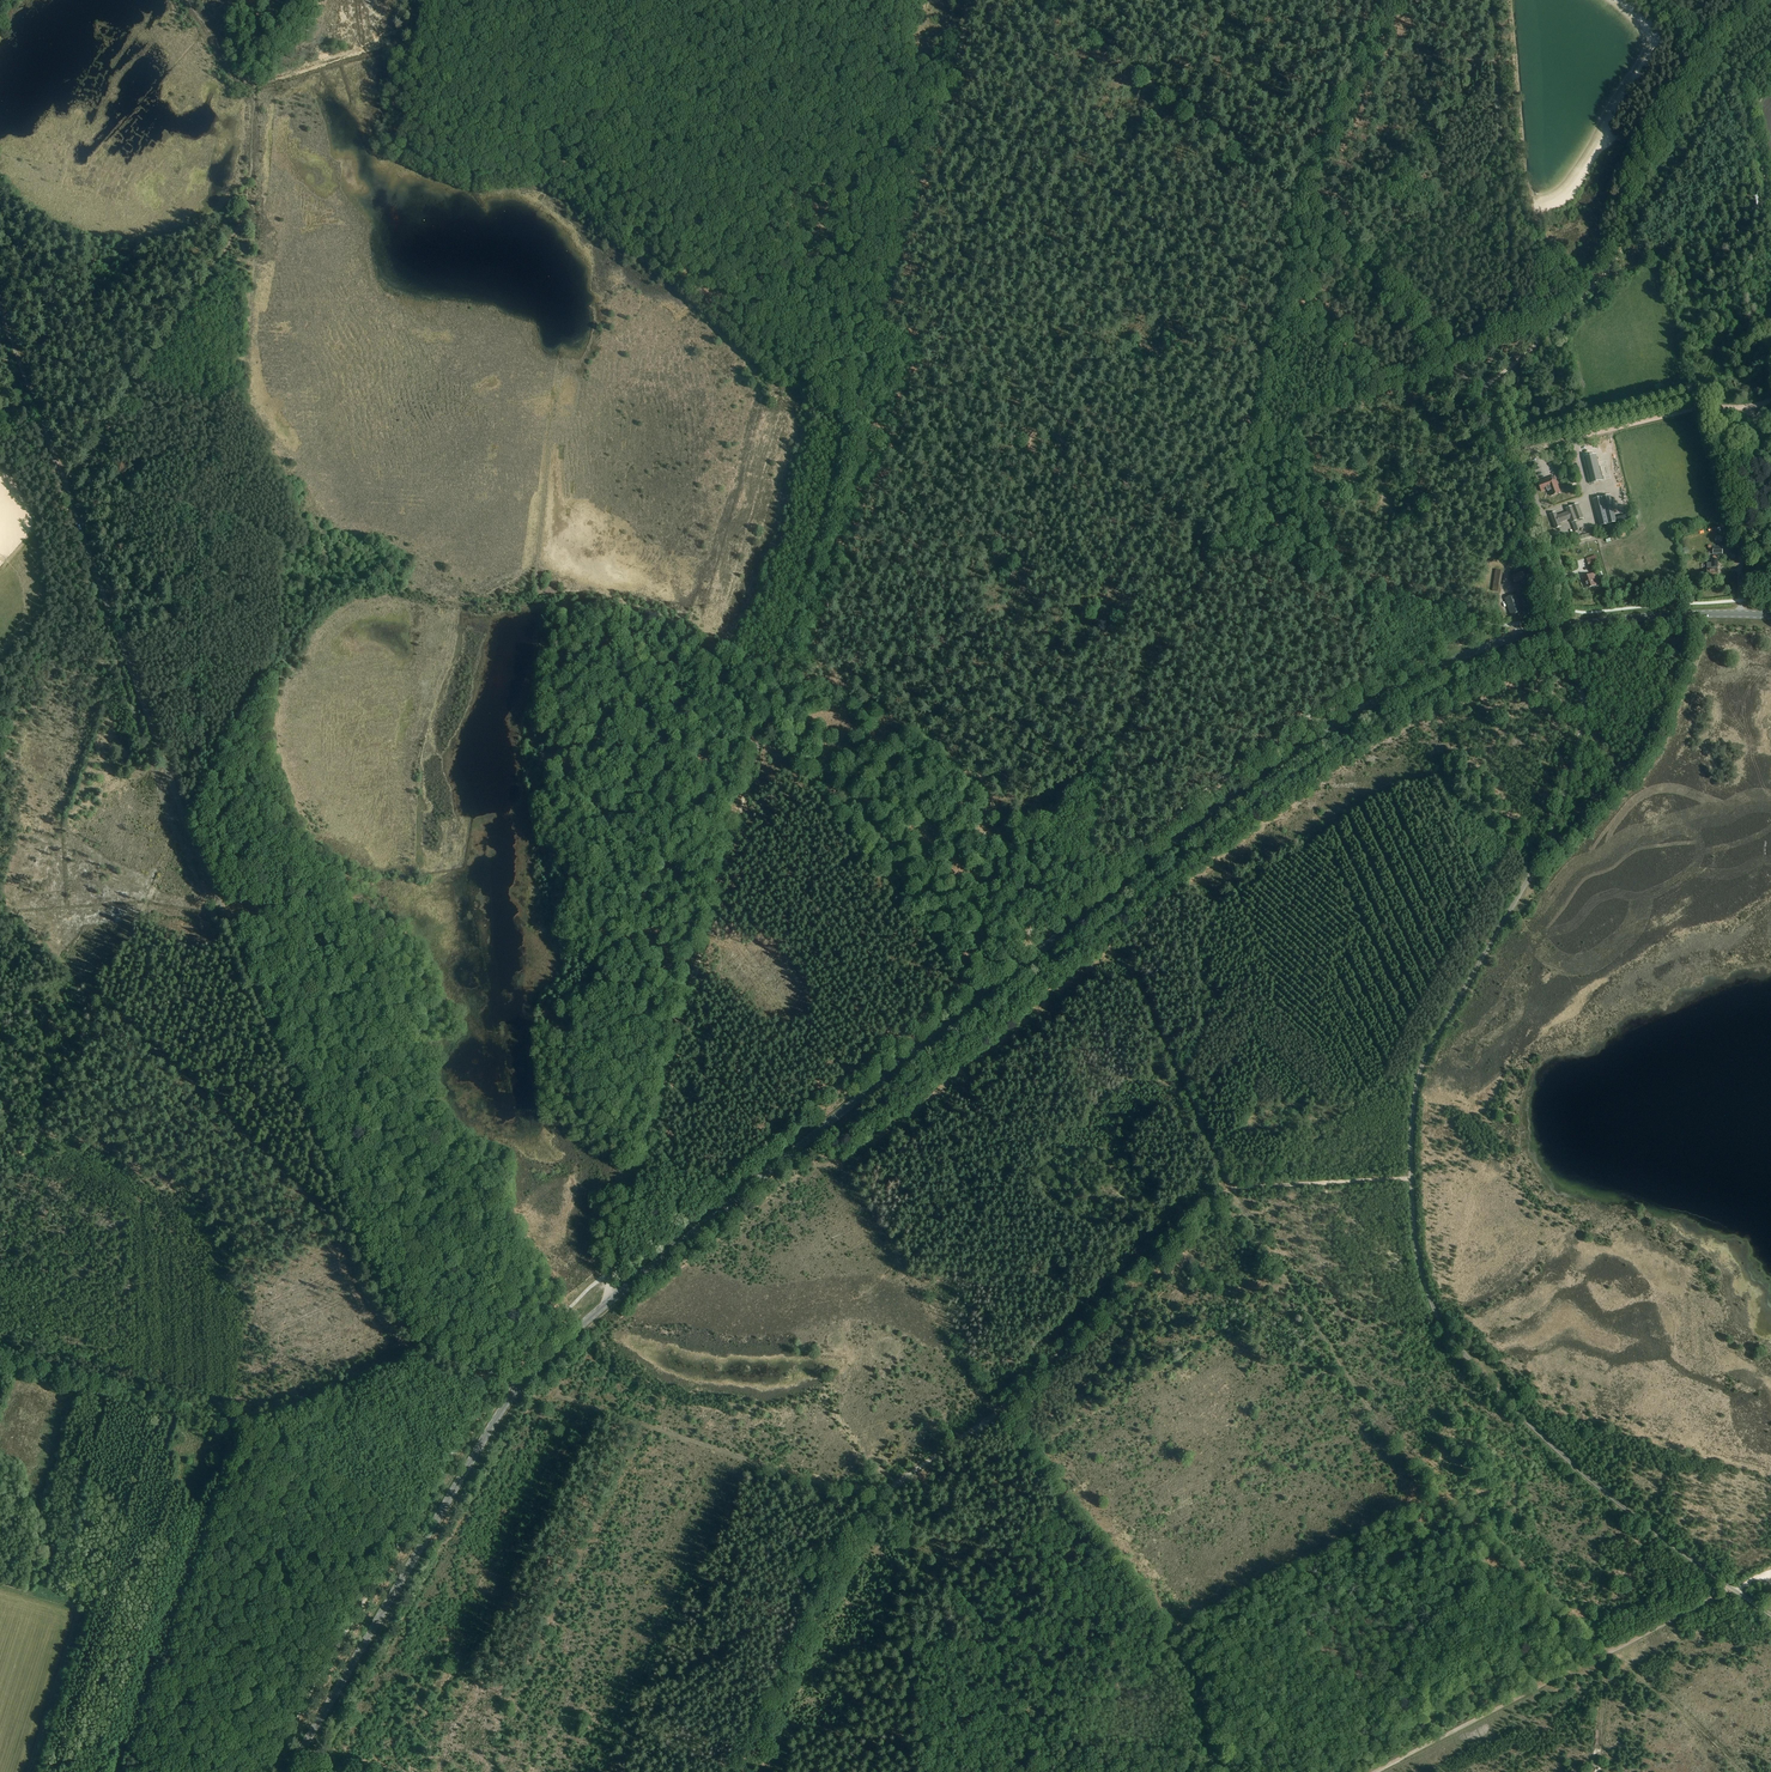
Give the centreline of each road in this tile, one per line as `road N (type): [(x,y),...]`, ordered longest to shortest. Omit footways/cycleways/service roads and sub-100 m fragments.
road 1 (unclassified): [(520,1384),(431,1349),(380,1290),(180,803),(14,345)]
road 2 (unclassified): [(1770,1615),(1624,1508),(1526,1420),(1447,1333),(1420,1263),(1411,1178),(1420,1073),(1550,837),(1581,737),(1584,700),(1563,627)]
road 3 (primary): [(606,1304),(1248,785),(1427,673),(1491,645),(1563,627)]
road 4 (track): [(1225,543),(881,322),(390,44),(257,86)]
road 5 (track): [(881,322),(612,1270)]
road 6 (track): [(1602,1649),(1360,1407),(1233,1189),(1107,925)]
road 7 (track): [(0,1352),(232,1416),(337,1478),(169,1771)]
road 8 (track): [(1225,543),(1111,757),(1070,809),(1050,819),(1014,822),(885,716),(781,668)]
road 9 (track): [(995,1413),(828,1153),(637,1305)]
road 10 (track): [(1568,643),(1441,685),(1345,735),(1107,925)]
road 11 (track): [(1411,1178),(1233,1189),(995,1413)]
road 12 (track): [(356,1231),(104,1000),(0,891)]
road 13 (track): [(257,86),(247,216),(65,486)]
road 14 (primary): [(288,1771),(520,1384)]
road 15 (track): [(1210,1771),(1191,1671),(995,1413)]
road 16 (track): [(995,1413),(898,1482),(924,1771)]
road 17 (track): [(1476,393),(1597,283),(1732,80)]
road 18 (track): [(828,1153),(1107,925)]
road 19 (track): [(1292,200),(1225,543)]
road 20 (track): [(881,322),(974,0)]
road 21 (track): [(1292,200),(1050,0)]
road 22 (track): [(1225,543),(1484,624)]
road 23 (track): [(1476,393),(1346,245),(1292,200)]
road 24 (track): [(1372,1771),(1602,1649)]
road 25 (track): [(0,1215),(104,1000)]
road 26 (track): [(683,209),(780,0)]
road 27 (track): [(1393,0),(1292,200)]
road 28 (primary): [(1563,627),(1770,616)]
road 29 (track): [(1579,438),(1702,407),(1770,400)]
road 30 (unclassified): [(1563,627),(1502,457)]
road 31 (track): [(1770,200),(1736,83),(1770,48)]
road 32 (track): [(1728,1590),(1602,1649)]
road 33 (track): [(1602,1649),(1592,1670),(1586,1771)]

